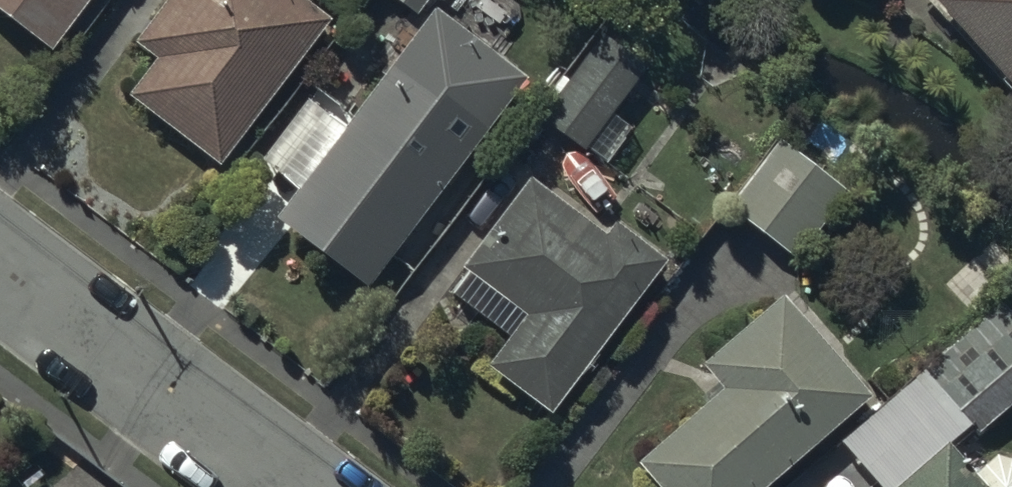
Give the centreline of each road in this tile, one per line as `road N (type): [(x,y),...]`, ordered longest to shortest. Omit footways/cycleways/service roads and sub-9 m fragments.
road 1 (residential): [(0,275),(272,486)]

